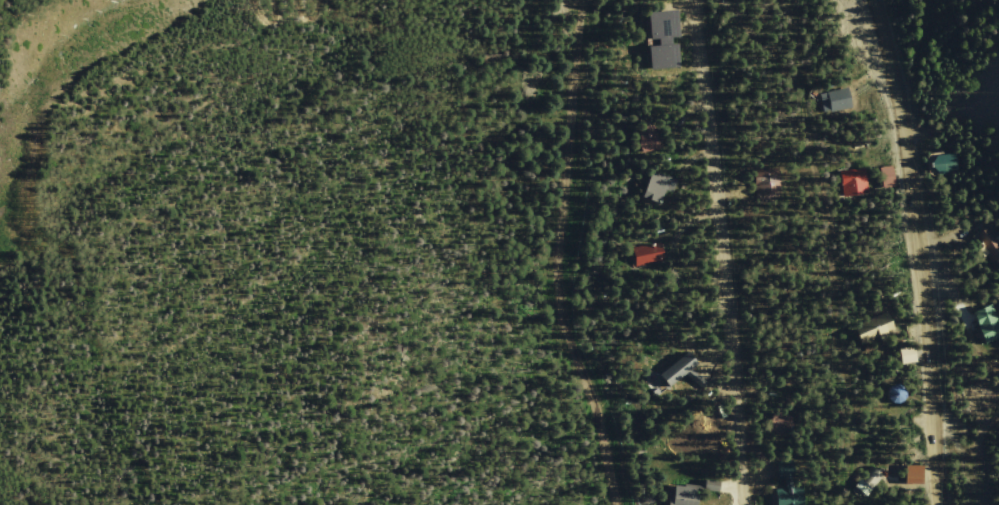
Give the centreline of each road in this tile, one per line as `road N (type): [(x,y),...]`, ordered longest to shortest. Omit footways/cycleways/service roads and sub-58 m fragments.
road 1 (track): [(630,504),(567,289),(597,0)]
road 2 (tertiary): [(877,0),(905,133),(924,292),(938,504)]
road 3 (residential): [(696,0),(691,26),(711,131),(743,504)]
road 4 (track): [(782,0),(855,424),(866,438)]

